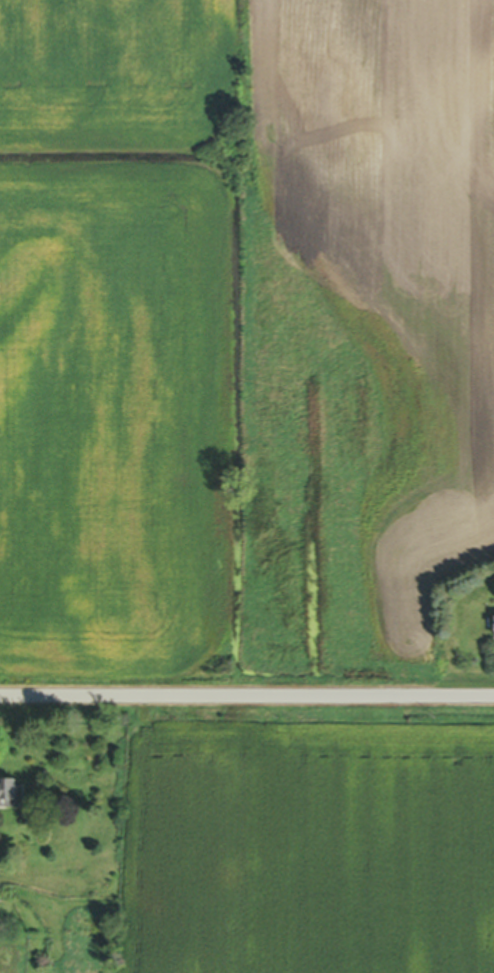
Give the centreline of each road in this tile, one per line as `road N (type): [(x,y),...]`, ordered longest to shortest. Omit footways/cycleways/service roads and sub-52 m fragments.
road 1 (residential): [(493,697),(0,696)]

